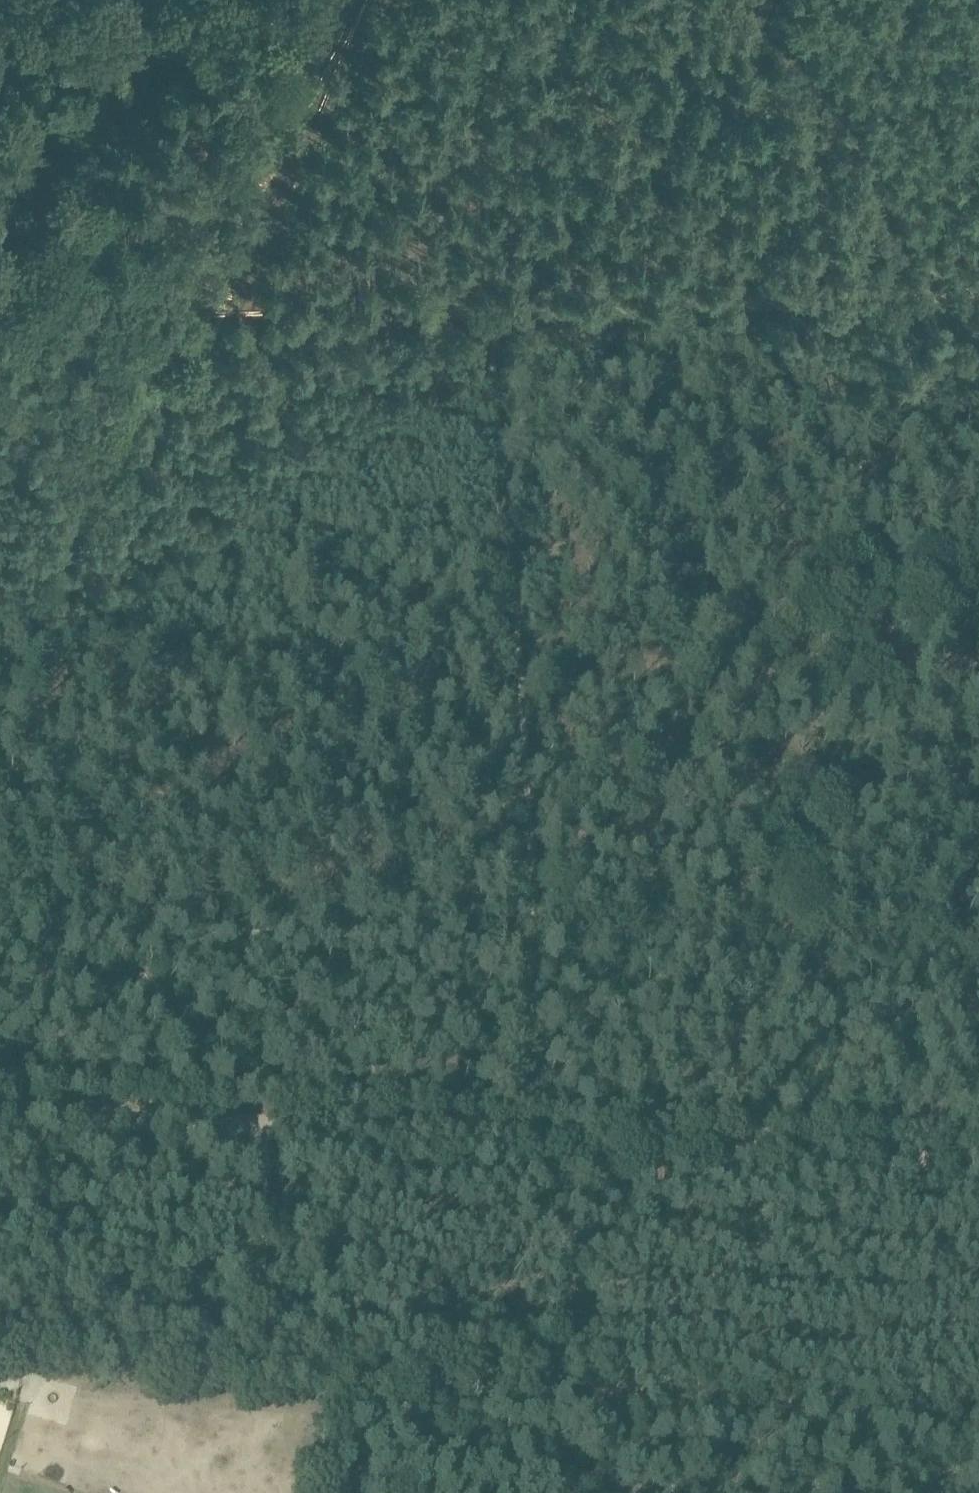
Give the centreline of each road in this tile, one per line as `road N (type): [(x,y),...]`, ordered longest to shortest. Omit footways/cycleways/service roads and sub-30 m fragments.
road 1 (track): [(978,1415),(0,1357)]
road 2 (track): [(978,1150),(0,1096)]
road 3 (track): [(0,667),(315,0)]
road 4 (track): [(978,342),(760,0)]

